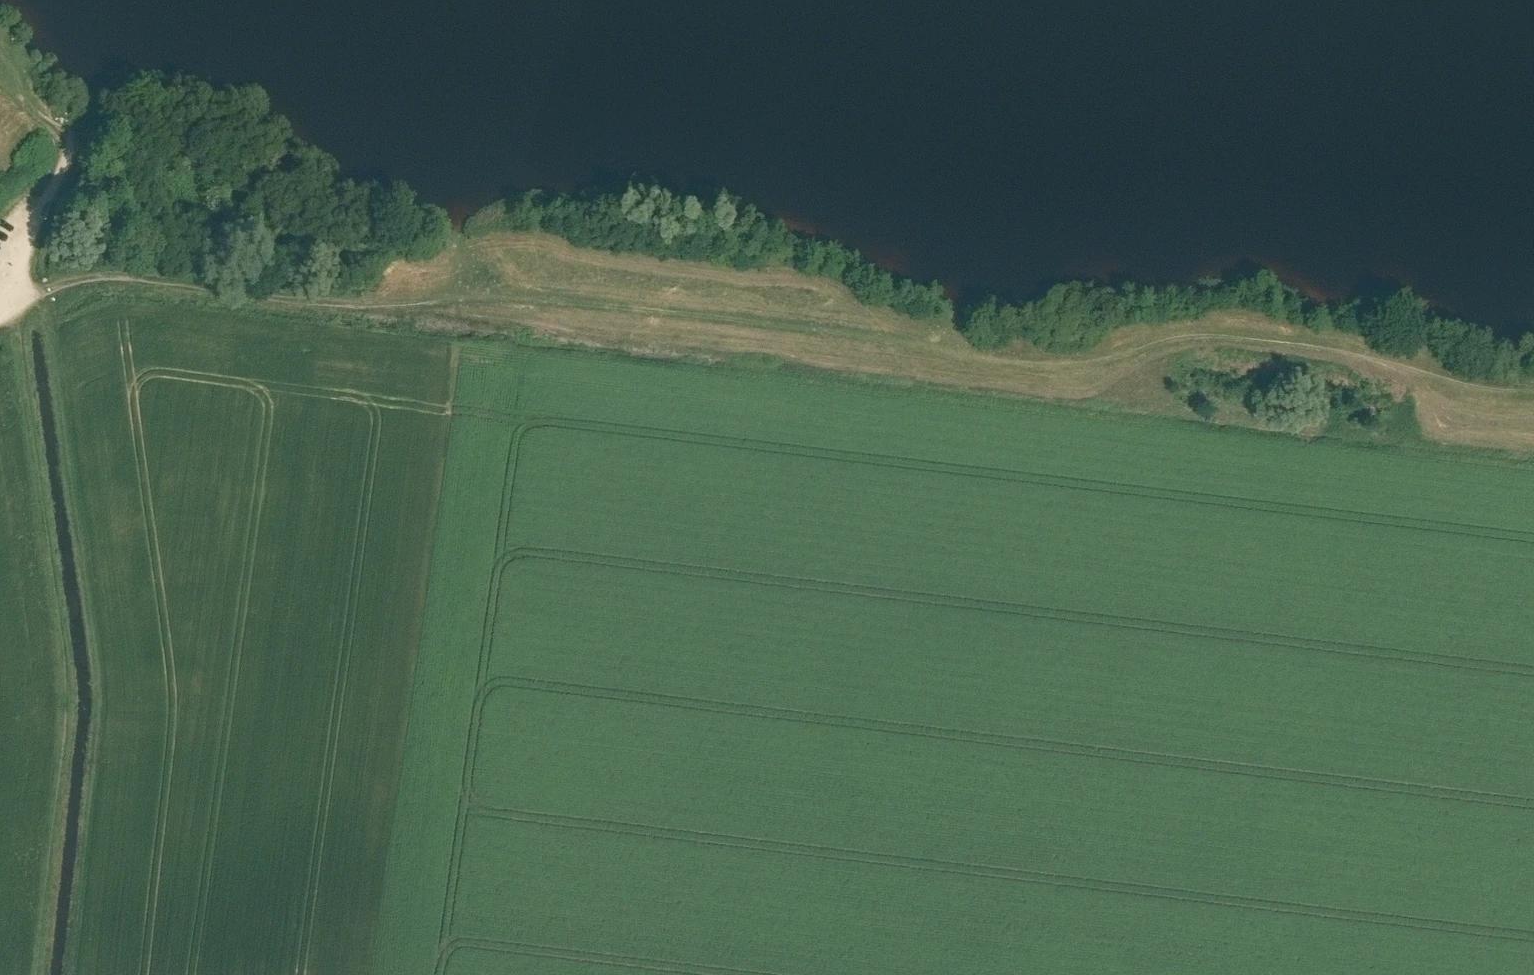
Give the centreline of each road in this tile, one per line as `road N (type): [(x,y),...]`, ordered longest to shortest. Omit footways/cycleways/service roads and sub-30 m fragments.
road 1 (track): [(0,317),(26,301),(15,263),(42,200)]

